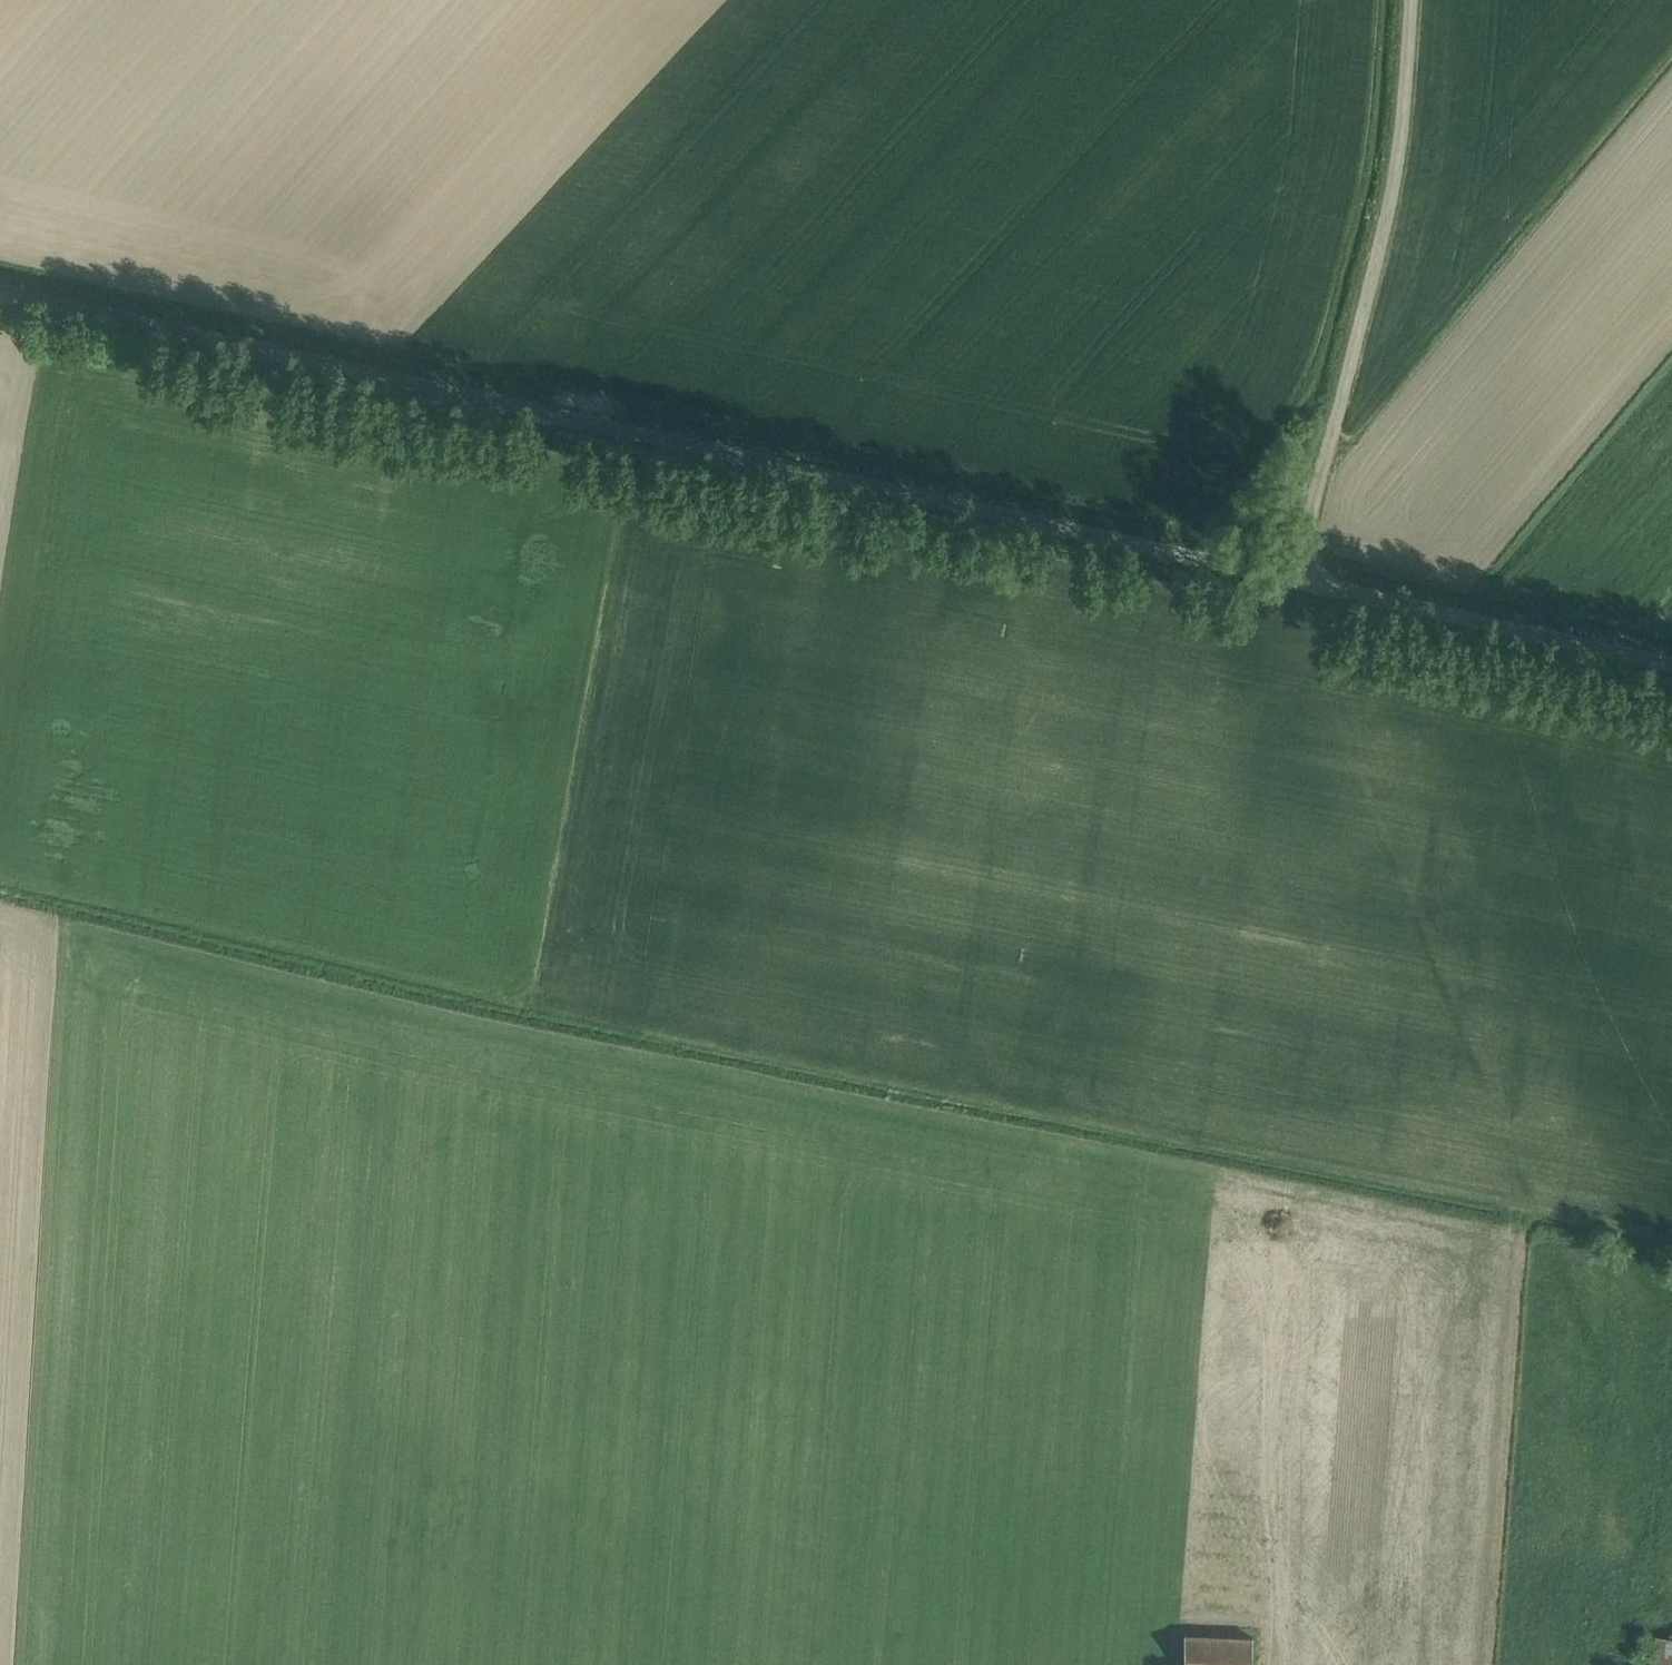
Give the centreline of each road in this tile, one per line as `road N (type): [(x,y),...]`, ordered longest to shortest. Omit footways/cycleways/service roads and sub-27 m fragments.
road 1 (unclassified): [(1671,664),(0,286)]
road 2 (track): [(1404,0),(1394,166),(1302,579)]

